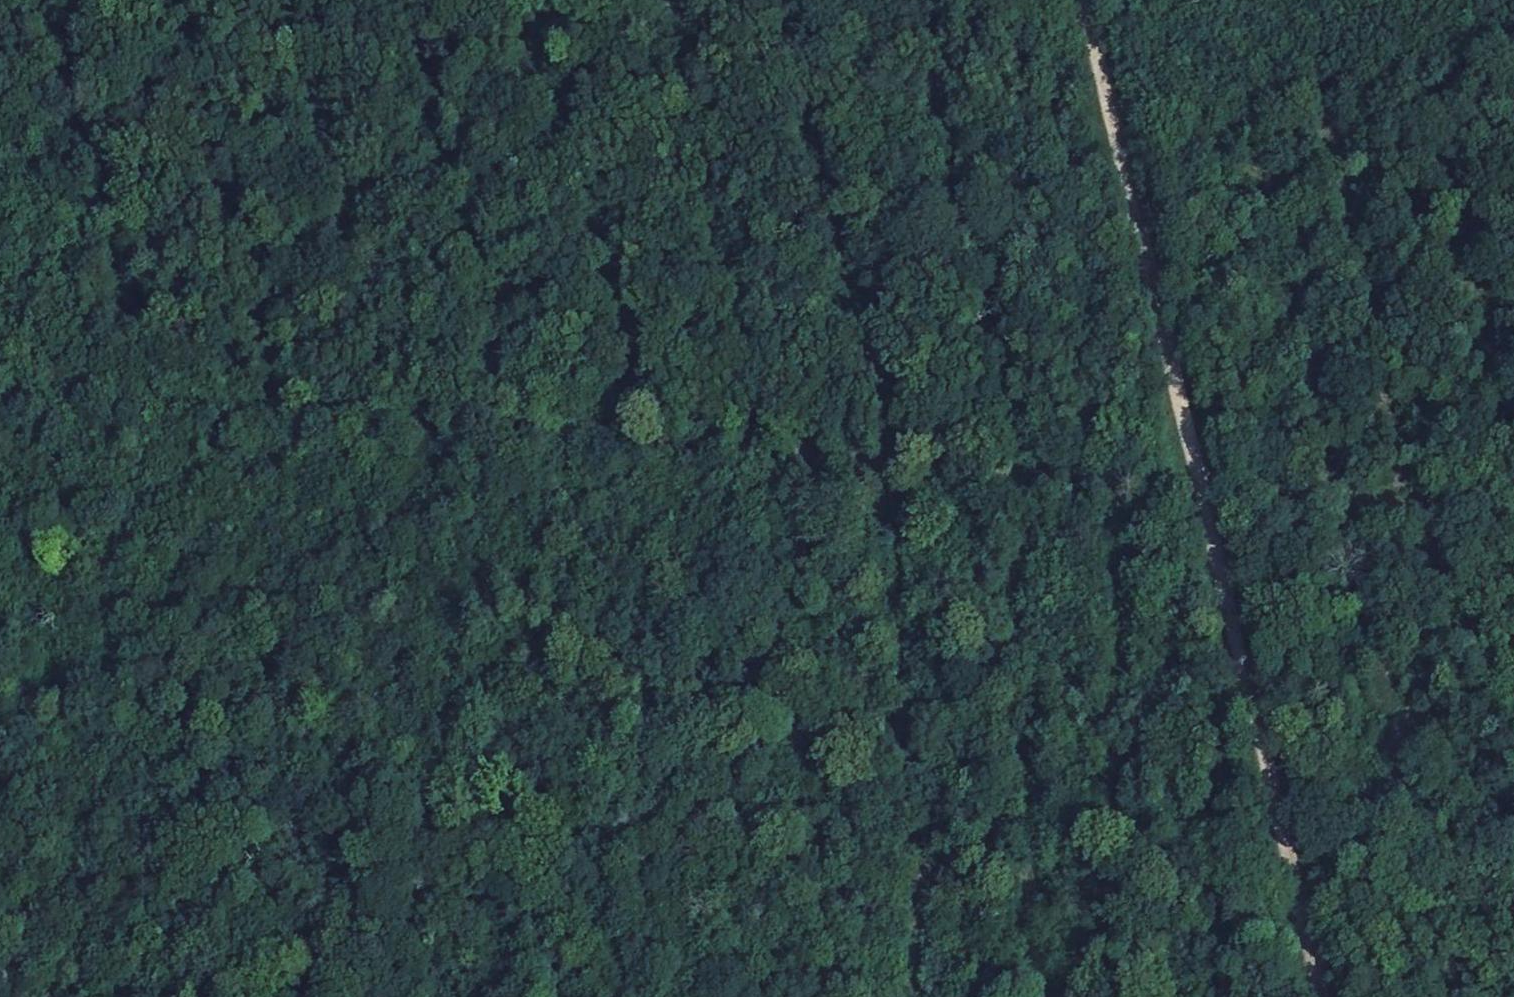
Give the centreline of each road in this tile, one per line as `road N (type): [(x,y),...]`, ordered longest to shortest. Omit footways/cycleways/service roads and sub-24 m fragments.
road 1 (track): [(1207,493),(1331,996)]
road 2 (track): [(1088,0),(1207,493)]

